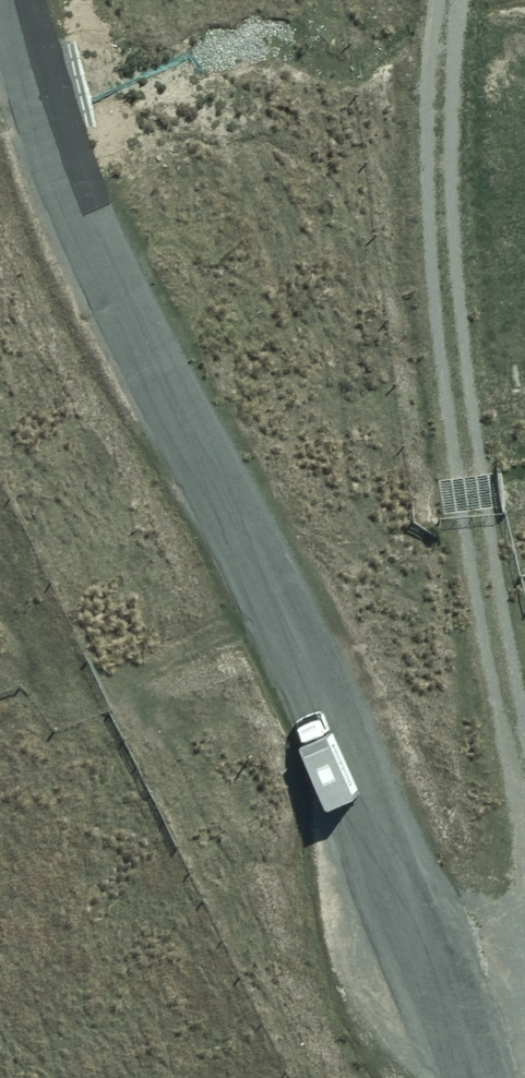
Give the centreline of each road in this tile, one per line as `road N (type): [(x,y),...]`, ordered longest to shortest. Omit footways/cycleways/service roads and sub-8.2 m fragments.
road 1 (unclassified): [(470,1077),(411,909),(304,659),(131,331),(65,187),(15,0)]
road 2 (track): [(524,804),(473,511),(435,185),(444,0)]

